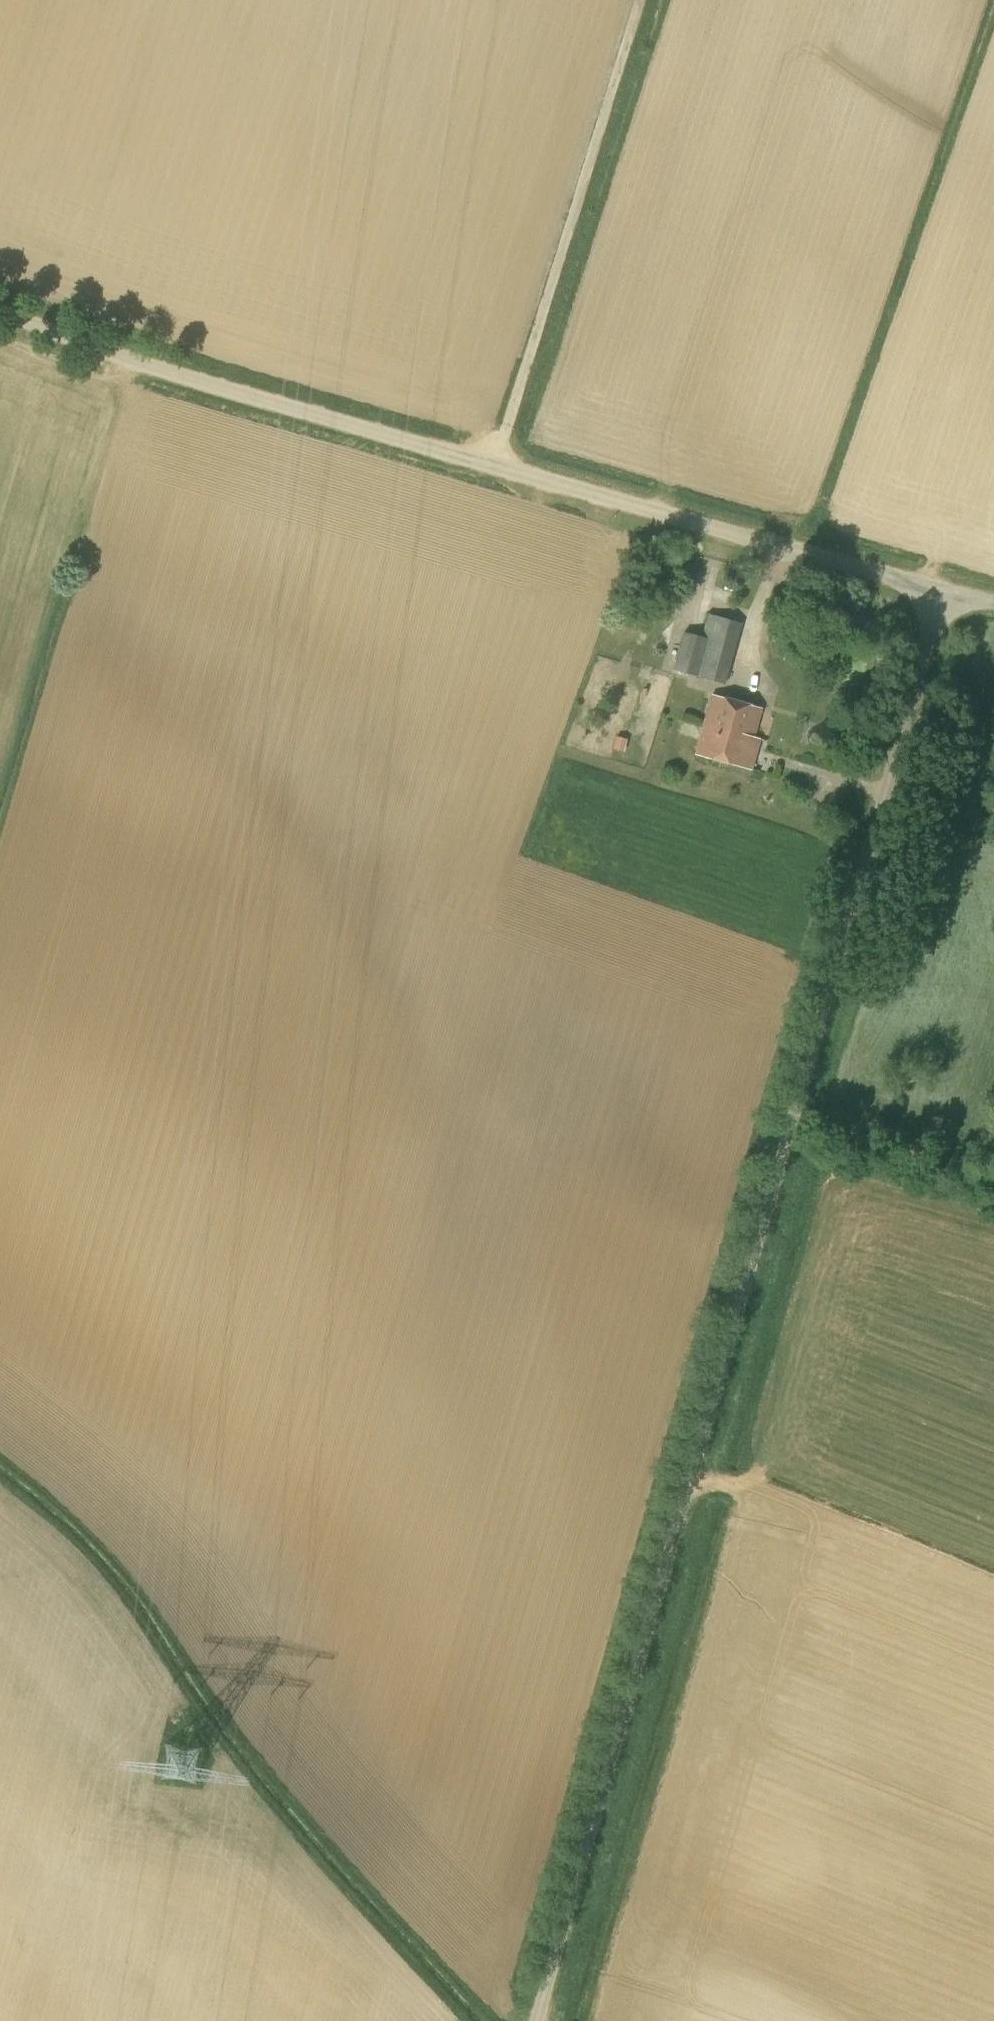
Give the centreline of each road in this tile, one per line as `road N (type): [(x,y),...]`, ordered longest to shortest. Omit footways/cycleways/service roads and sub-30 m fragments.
road 1 (unclassified): [(539,2020),(946,598)]
road 2 (unclassified): [(946,598),(189,384),(0,313)]

